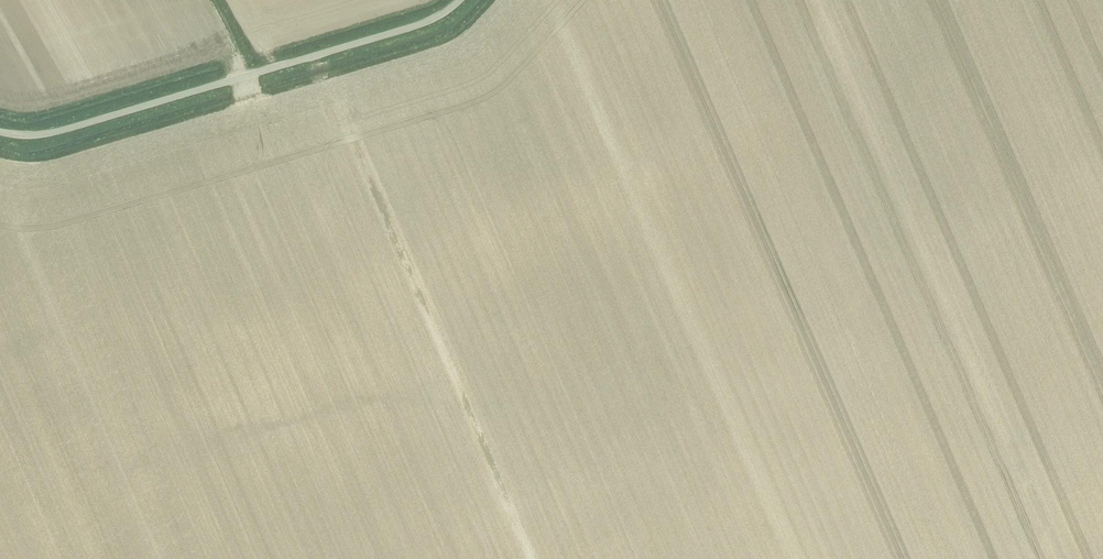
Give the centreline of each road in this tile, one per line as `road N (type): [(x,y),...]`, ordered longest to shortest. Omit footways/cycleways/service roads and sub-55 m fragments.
road 1 (unclassified): [(0,133),(51,134),(423,24),(460,0)]

